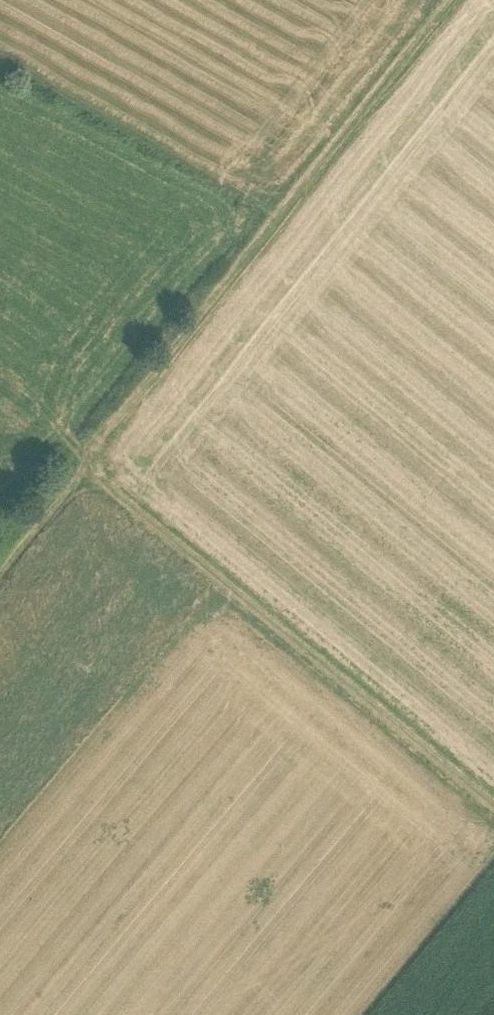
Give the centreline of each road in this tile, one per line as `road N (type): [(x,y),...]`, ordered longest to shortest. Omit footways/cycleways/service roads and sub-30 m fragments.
road 1 (track): [(67,455),(438,0)]
road 2 (track): [(67,455),(493,813)]

